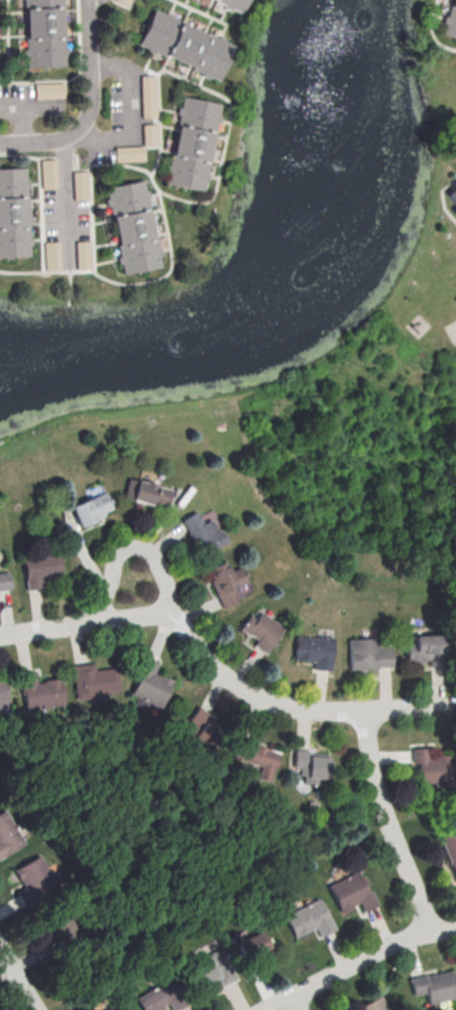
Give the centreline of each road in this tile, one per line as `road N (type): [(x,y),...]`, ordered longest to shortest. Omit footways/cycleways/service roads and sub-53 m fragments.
road 1 (residential): [(367,708),(377,787),(429,928)]
road 2 (residential): [(455,927),(416,932),(263,1009)]
road 3 (residential): [(0,141),(58,139),(85,112),(92,94),(88,0)]
road 4 (residential): [(269,702),(325,709),(453,704)]
road 5 (residential): [(0,636),(170,613)]
road 6 (residential): [(170,613),(165,575),(138,544),(116,558),(96,620)]
road 7 (residential): [(269,702),(240,687),(170,613)]

